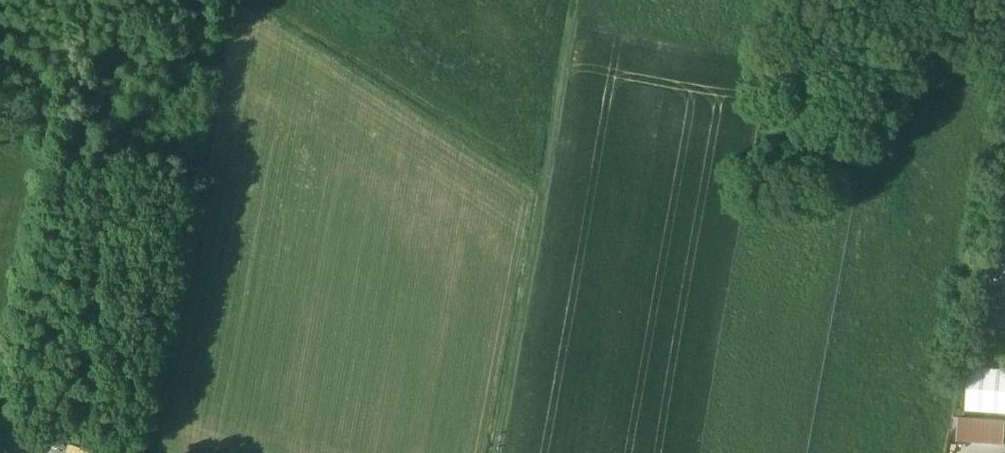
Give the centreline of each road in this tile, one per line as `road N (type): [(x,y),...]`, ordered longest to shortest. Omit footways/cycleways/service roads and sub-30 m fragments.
road 1 (track): [(589,0),(512,452)]
road 2 (track): [(559,198),(230,0)]

